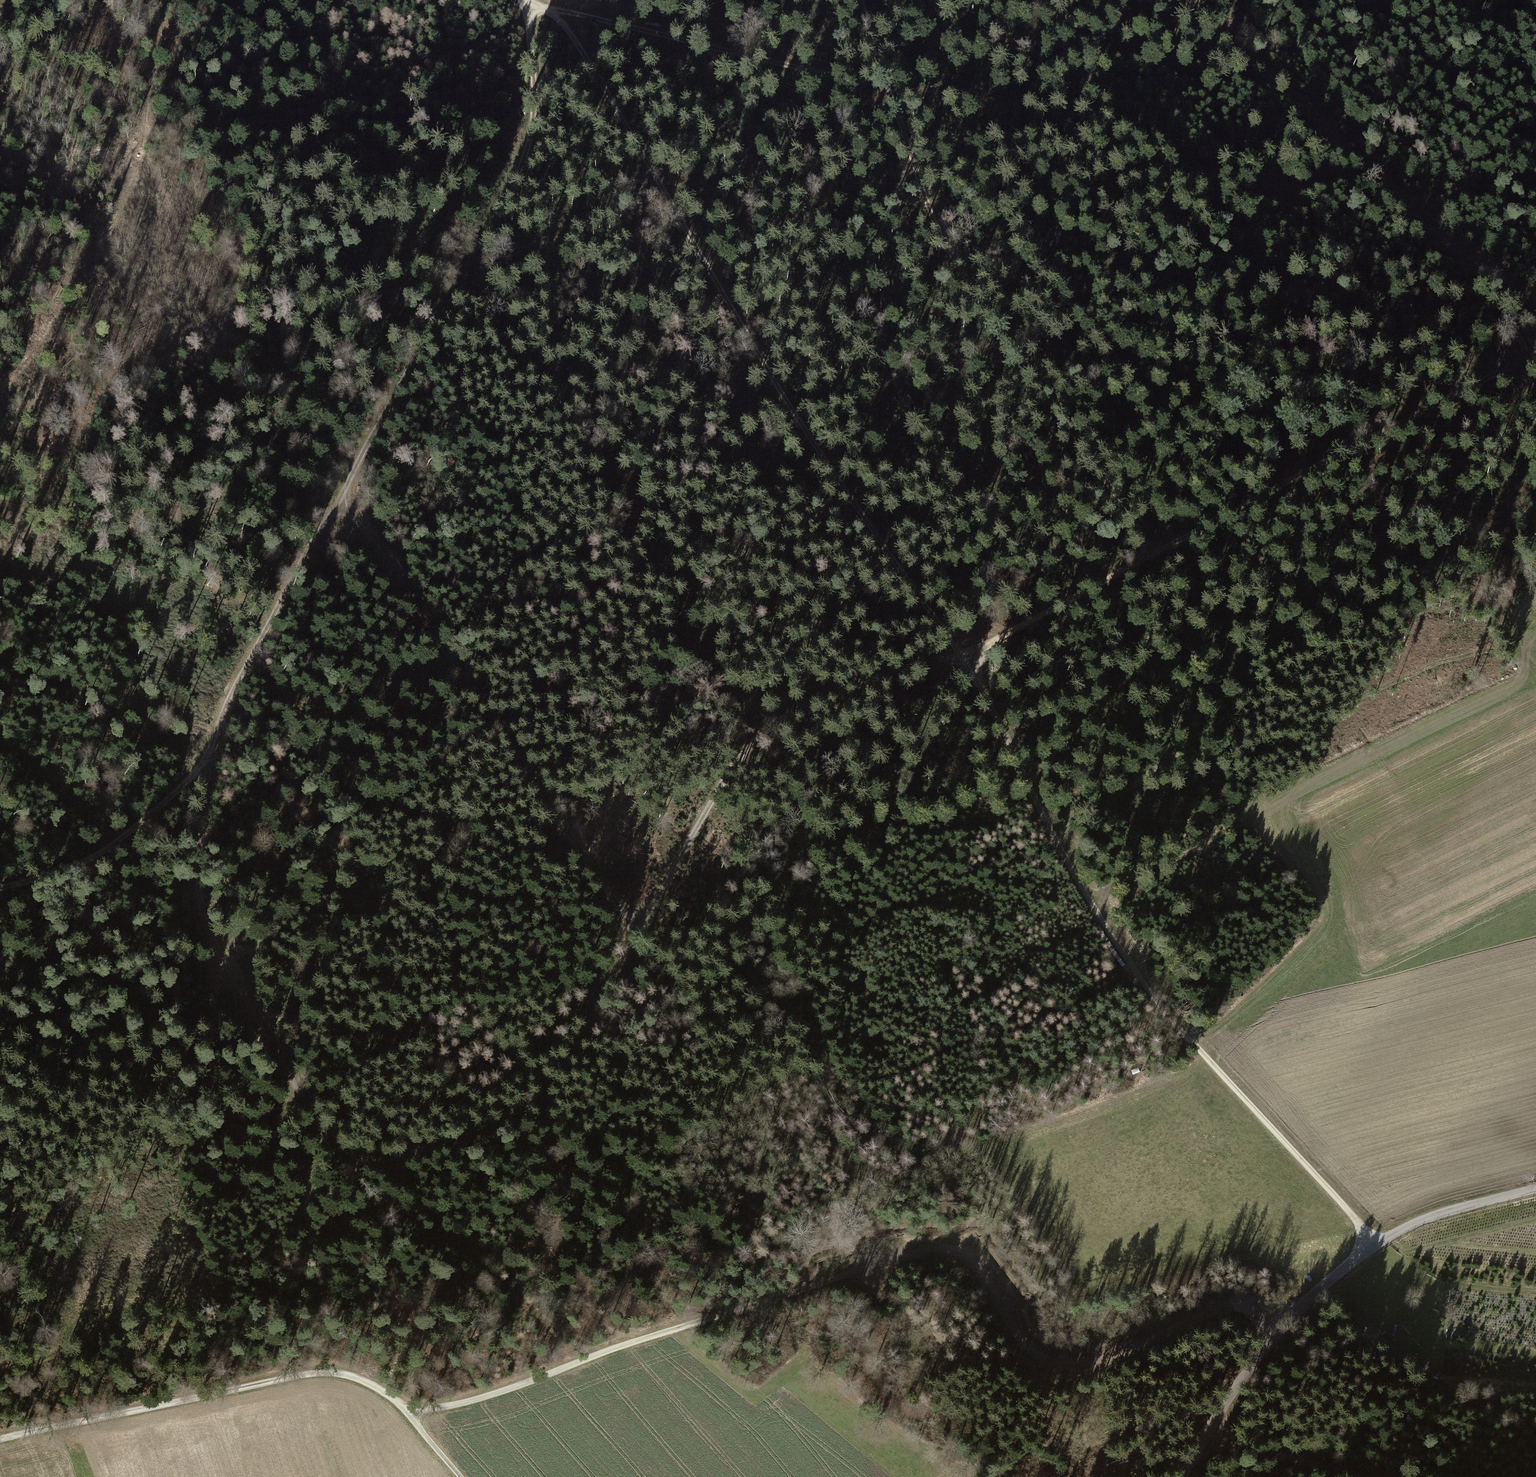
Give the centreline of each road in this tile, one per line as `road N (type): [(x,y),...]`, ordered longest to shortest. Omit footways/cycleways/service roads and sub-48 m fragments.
road 1 (track): [(522,0),(534,97),(524,155),(223,716),(200,831),(197,888),(212,934),(302,1105),(365,1162),(488,1128),(544,1091),(743,756),(775,727),(963,656),(1484,364),(1535,349)]
road 2 (track): [(1375,1244),(1156,999),(1117,941),(963,656),(730,330),(559,11)]
road 3 (track): [(407,1409),(446,1408),(501,1393),(669,1331),(934,1252),(973,1261),(1038,1354),(1075,1365),(1118,1359),(1237,1303),(1256,1304),(1278,1324)]
road 4 (track): [(1157,550),(962,277),(858,0)]
road 5 (track): [(342,500),(637,931)]
road 6 (track): [(464,1476),(407,1409),(365,1380),(315,1374),(0,1439)]
road 7 (tertiary): [(1535,1190),(1434,1215),(1375,1244),(1278,1324),(1187,1476)]
road 8 (track): [(1184,0),(1430,231),(1535,298)]
road 9 (track): [(522,1),(887,92)]
road 10 (track): [(160,0),(141,141),(119,221),(87,266)]
road 11 (track): [(0,890),(91,862),(211,758)]
road 12 (track): [(1364,1476),(1210,1440)]

